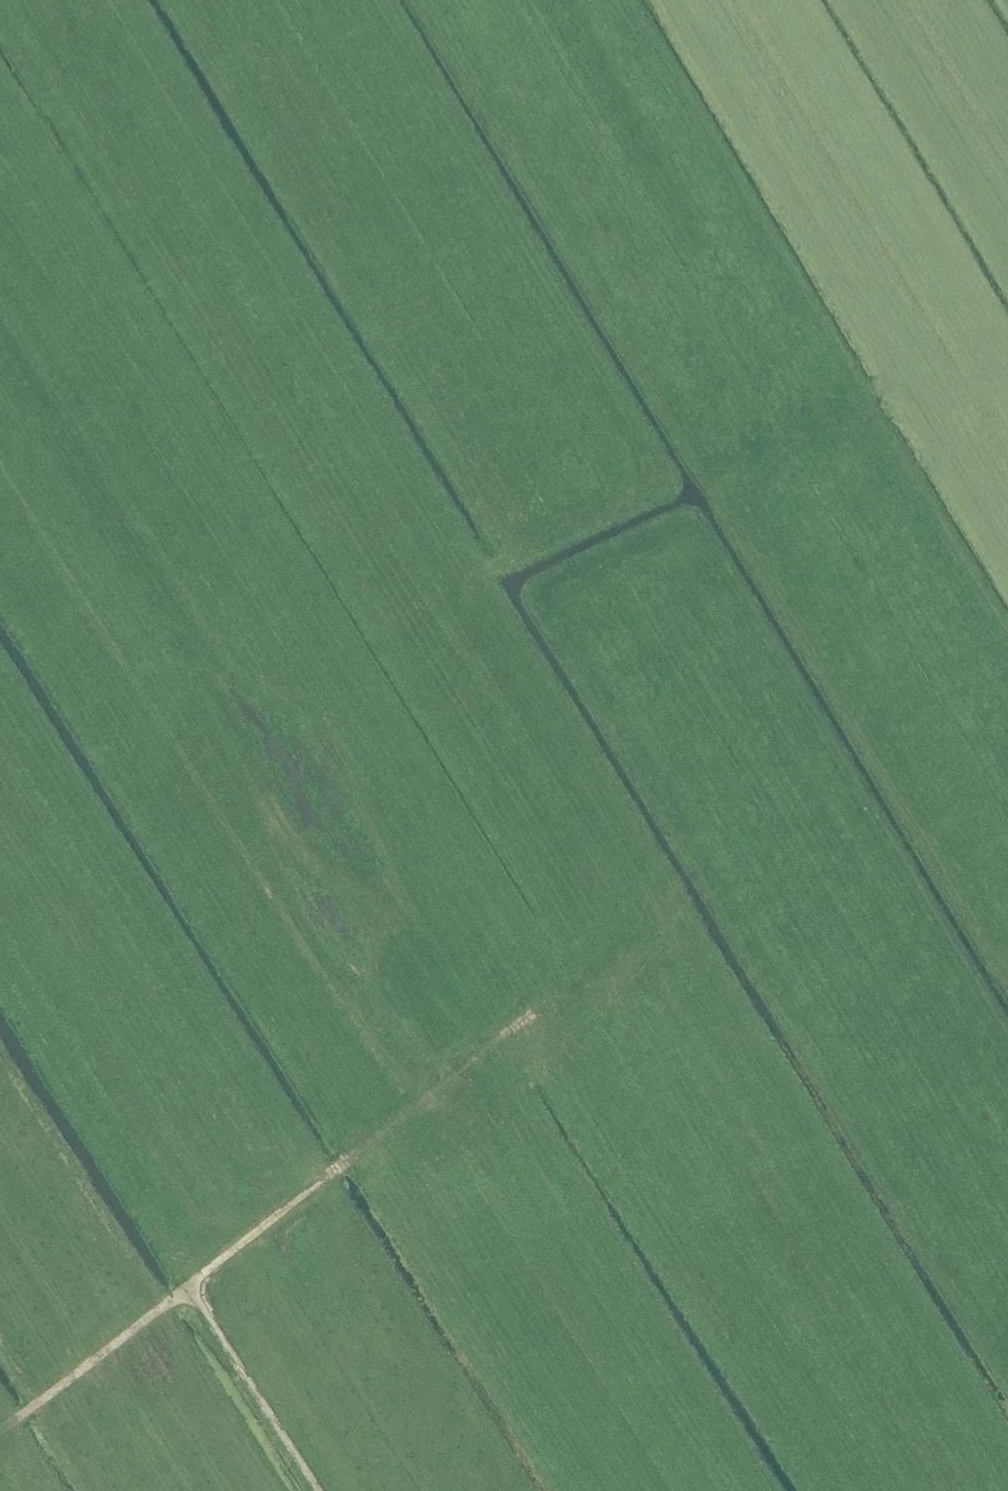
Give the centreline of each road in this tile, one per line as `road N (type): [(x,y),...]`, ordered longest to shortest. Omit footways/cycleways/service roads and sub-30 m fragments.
road 1 (track): [(18,1418),(348,1159)]
road 2 (track): [(319,1490),(190,1288)]

